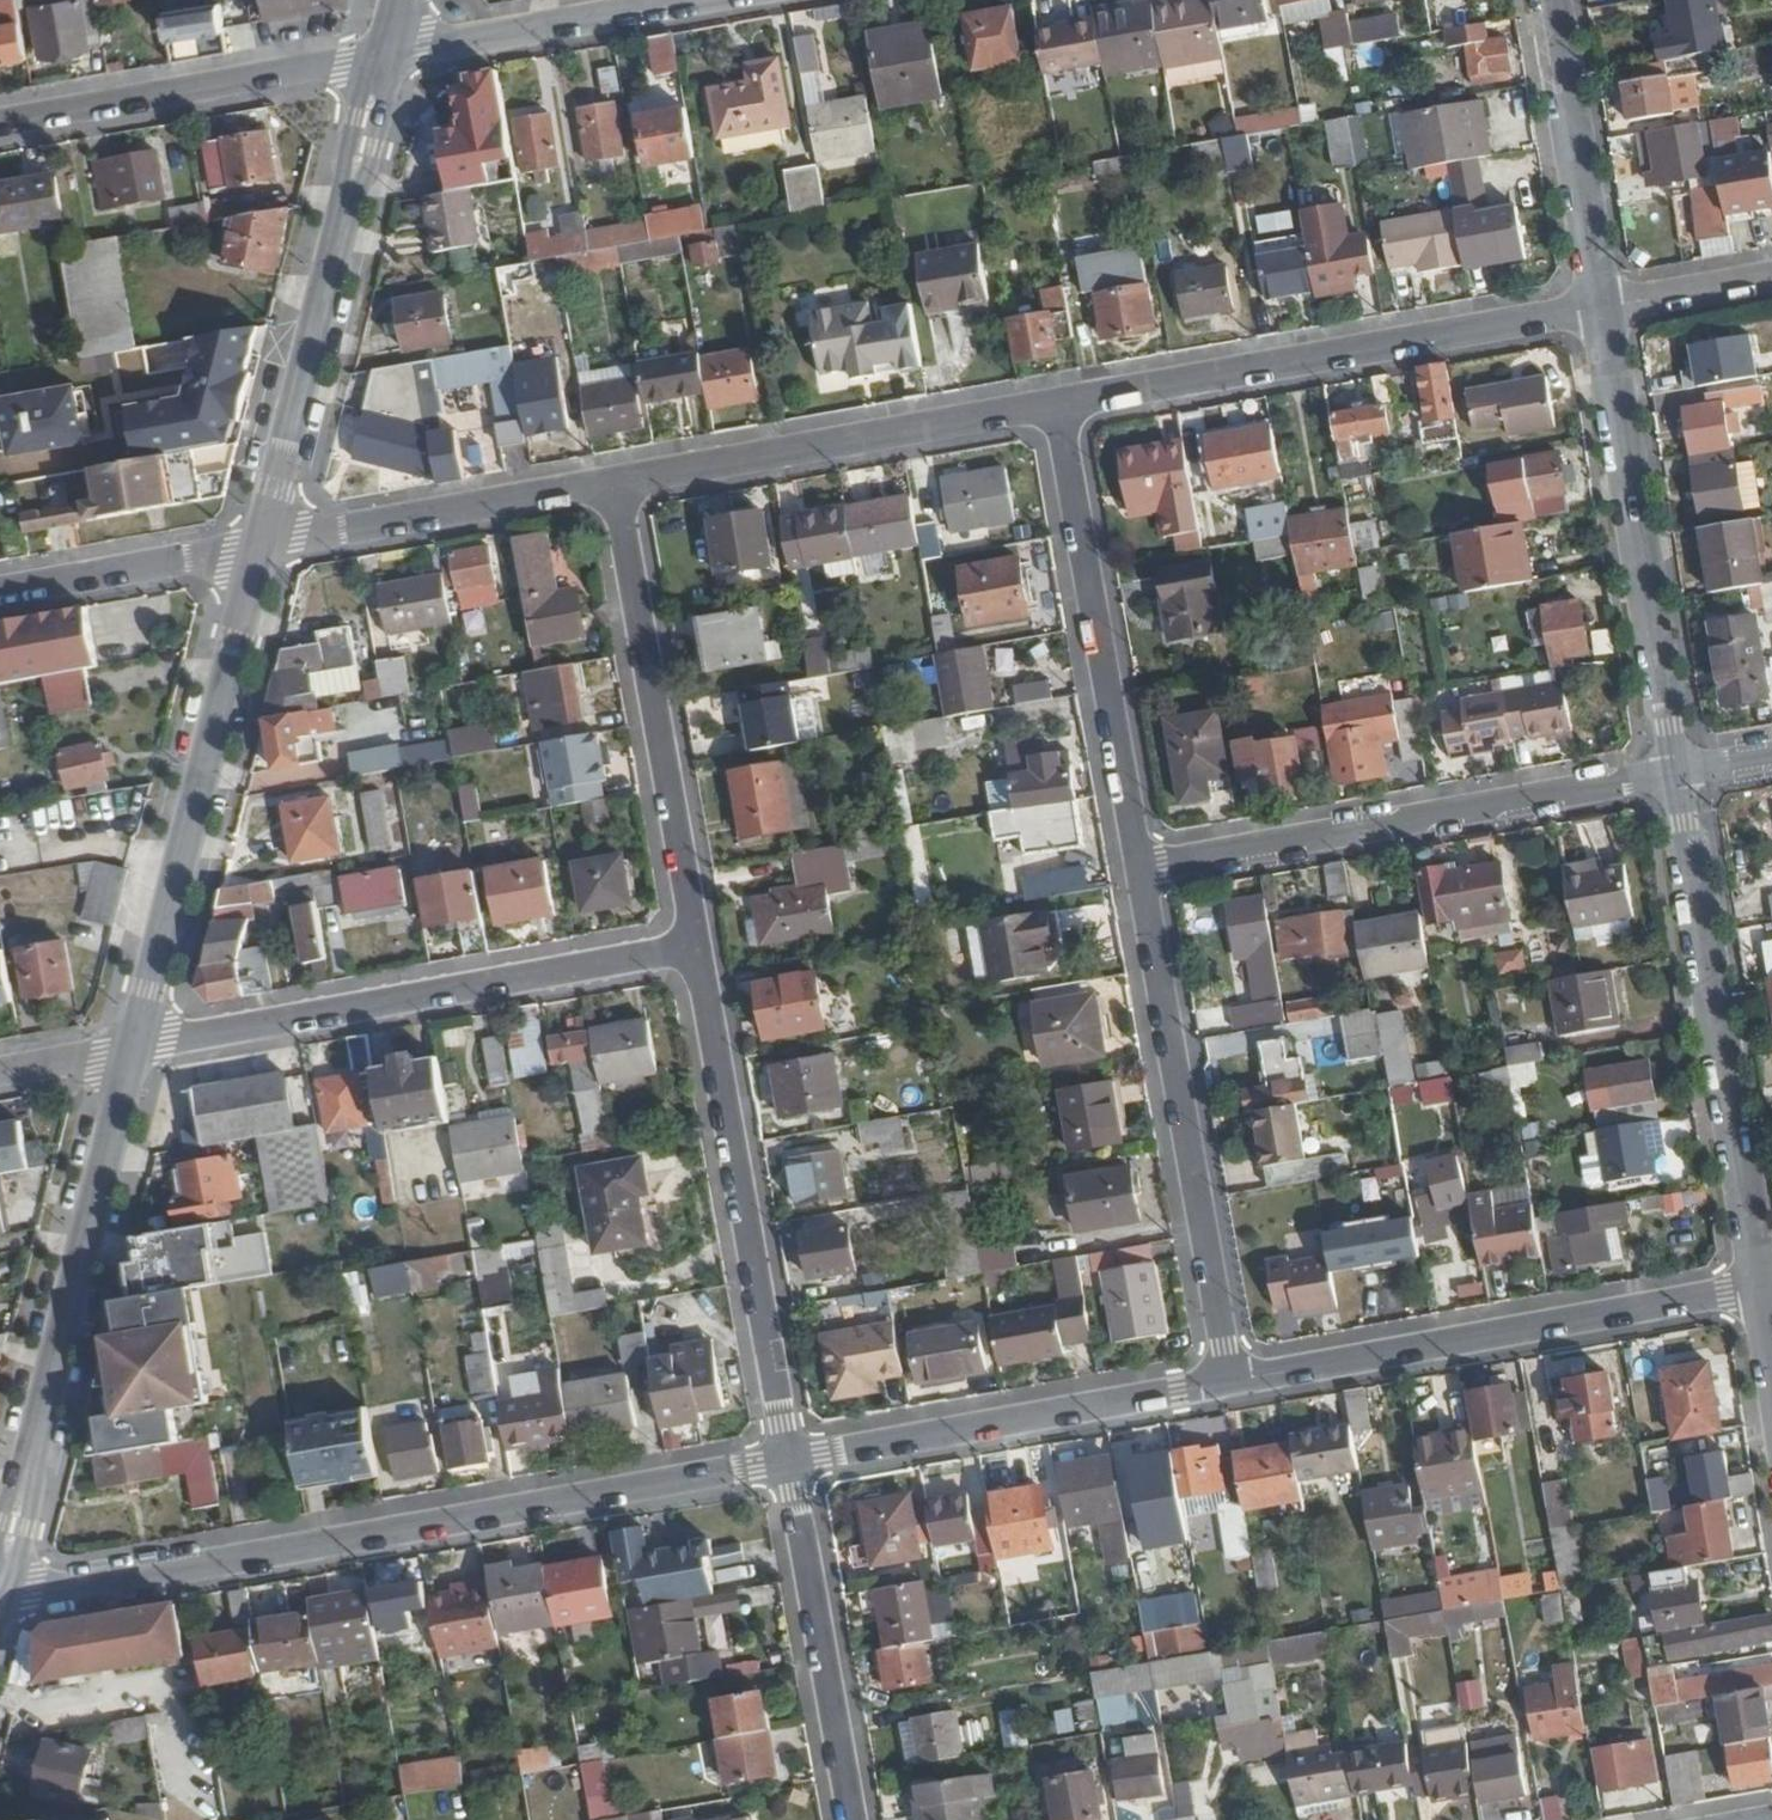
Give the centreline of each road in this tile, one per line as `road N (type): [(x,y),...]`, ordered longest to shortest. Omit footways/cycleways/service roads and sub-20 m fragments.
road 1 (residential): [(789,1465),(0,1599)]
road 2 (residential): [(693,950),(131,1047)]
road 3 (residential): [(131,1047),(0,1587)]
road 4 (residential): [(1602,307),(1057,404)]
road 5 (residential): [(1764,1290),(1228,1386)]
road 6 (residential): [(1678,778),(1144,870)]
road 7 (residential): [(693,950),(789,1465)]
road 8 (residential): [(1144,870),(1228,1386)]
road 9 (tertiary): [(1764,1290),(1678,778)]
road 10 (residential): [(261,547),(131,1047)]
road 11 (tertiary): [(1678,778),(1602,307)]
road 12 (residential): [(617,481),(693,950)]
road 13 (residential): [(1057,404),(1144,870)]
road 14 (residential): [(1057,404),(617,481)]
road 15 (residential): [(1228,1386),(789,1465)]
road 16 (residential): [(383,58),(0,125)]
road 17 (residential): [(348,194),(261,547)]
road 18 (residential): [(617,481),(261,547)]
road 19 (residential): [(789,1465),(853,1819)]
road 20 (residential): [(383,58),(706,0)]
road 21 (tertiary): [(1602,307),(1551,0)]
road 22 (residential): [(261,547),(0,593)]
road 23 (residential): [(1771,277),(1602,307)]
road 24 (residential): [(131,1047),(0,1071)]

